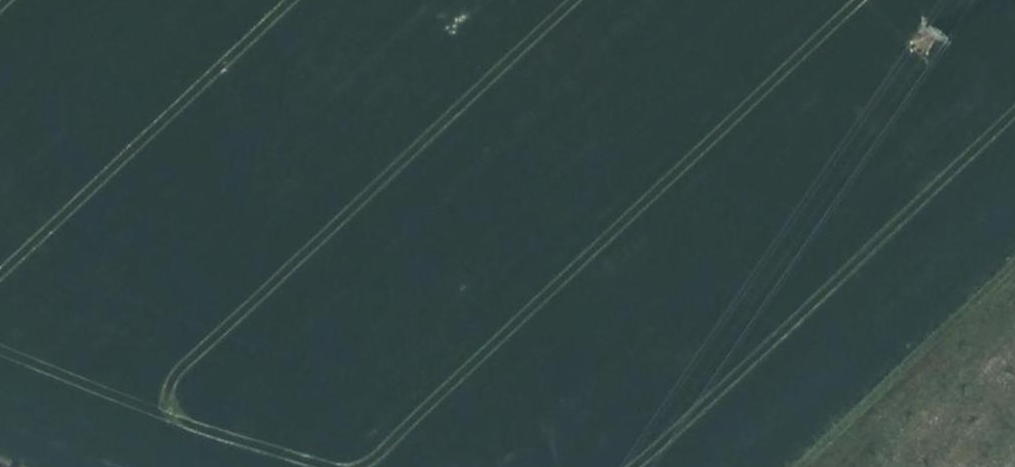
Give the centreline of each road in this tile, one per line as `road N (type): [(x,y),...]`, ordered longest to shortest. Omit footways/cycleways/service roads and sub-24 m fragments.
road 1 (track): [(1014,249),(790,466)]

